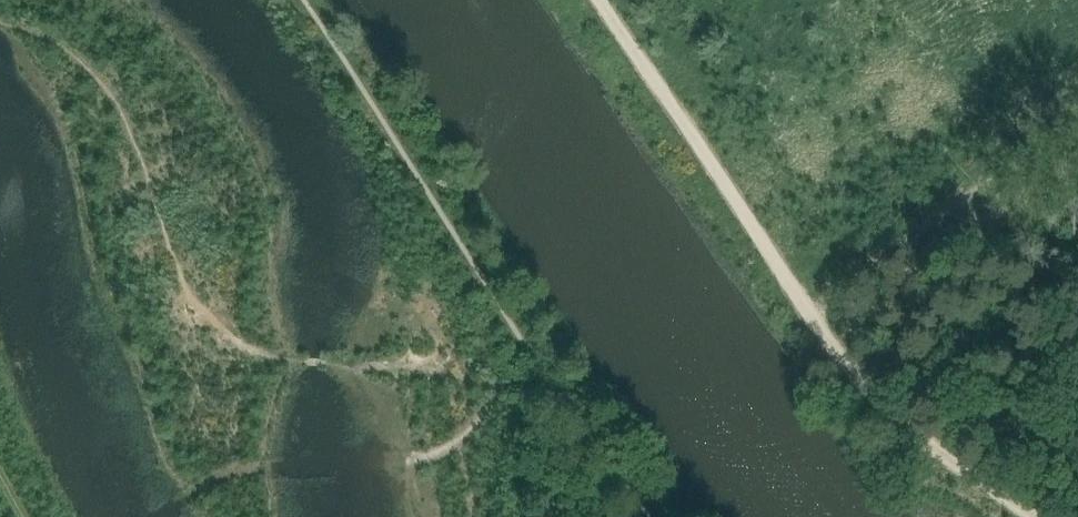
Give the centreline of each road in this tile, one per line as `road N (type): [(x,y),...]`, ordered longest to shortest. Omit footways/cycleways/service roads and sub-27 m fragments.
road 1 (track): [(600,0),(836,358),(899,418),(1037,516)]
road 2 (track): [(167,516),(232,475),(439,454),(546,378)]

